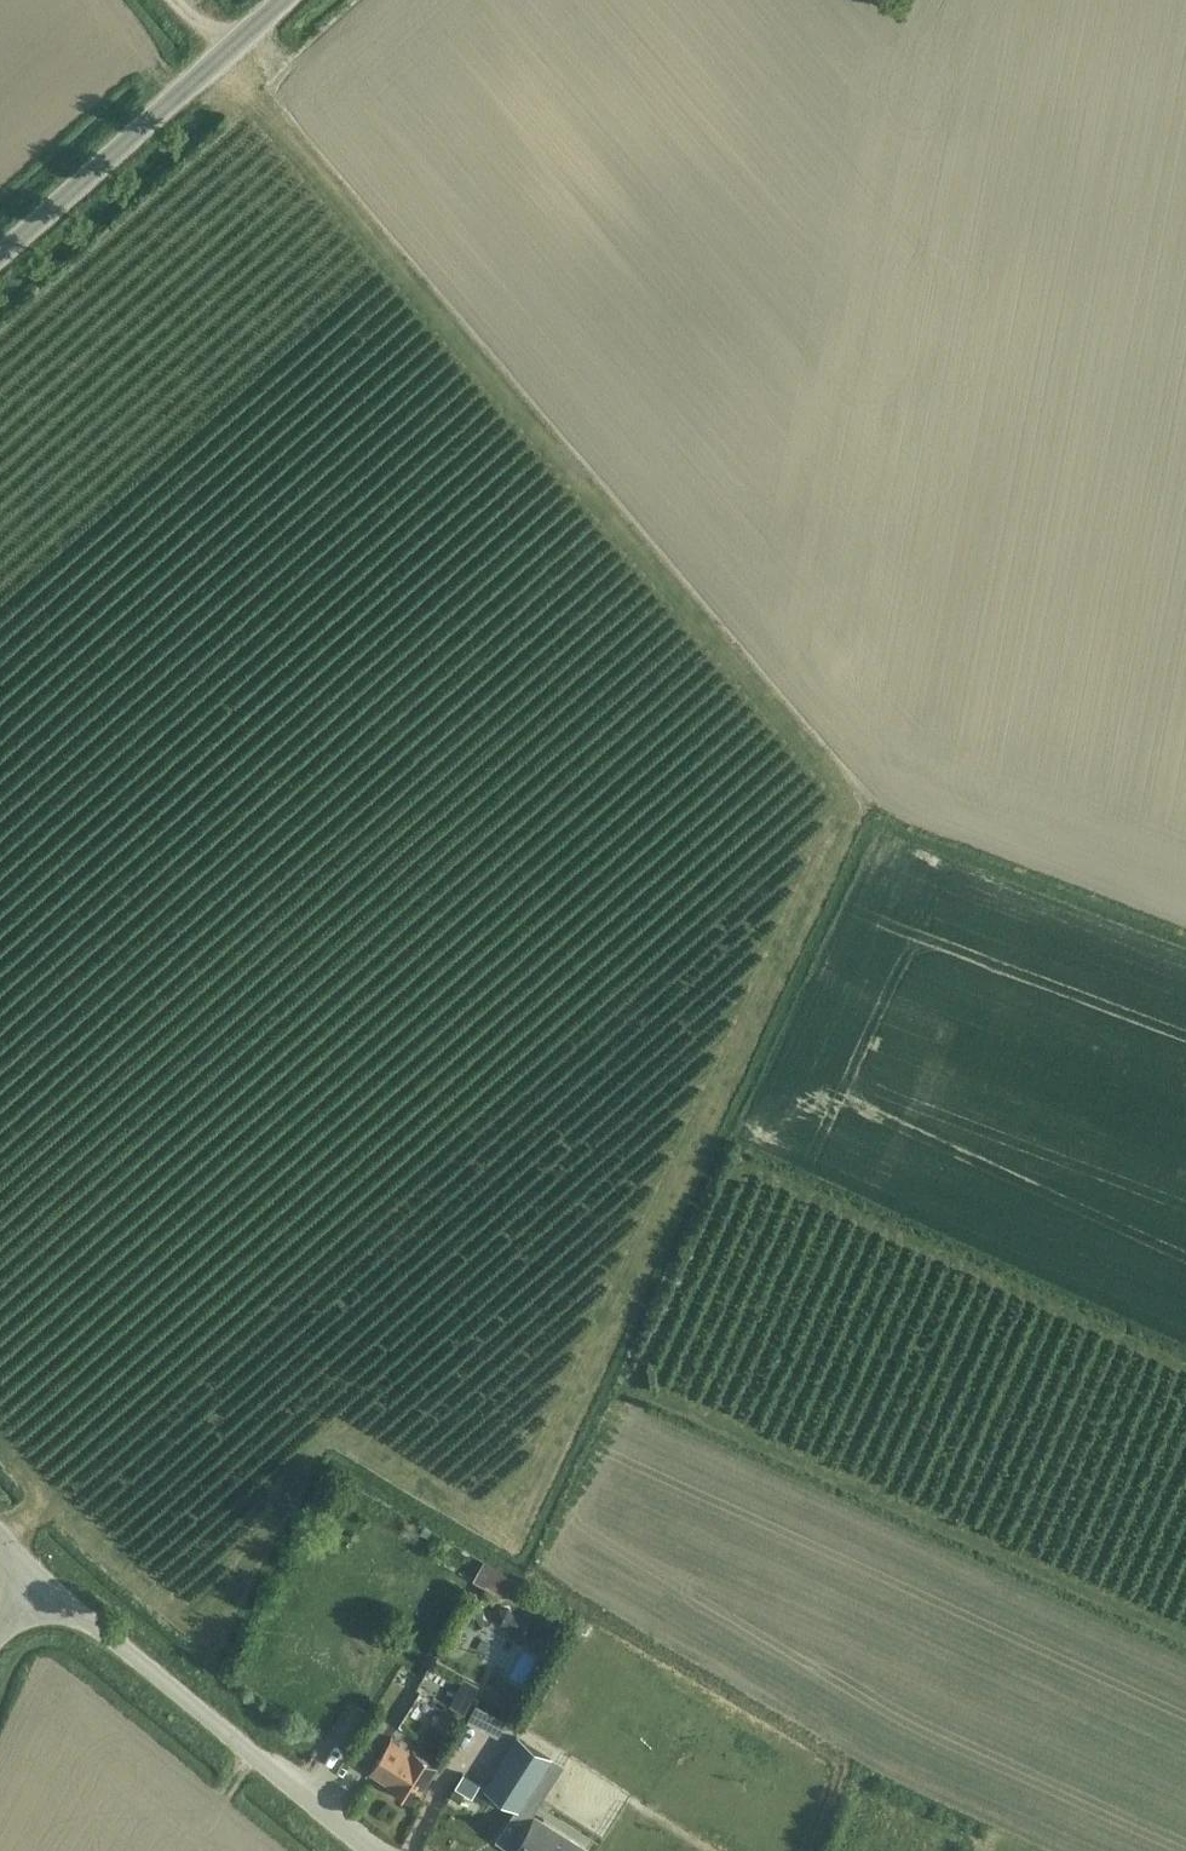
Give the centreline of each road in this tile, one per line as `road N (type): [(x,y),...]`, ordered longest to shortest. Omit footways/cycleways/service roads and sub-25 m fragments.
road 1 (unclassified): [(370,1850),(28,1572)]
road 2 (unclassified): [(0,256),(283,0)]

